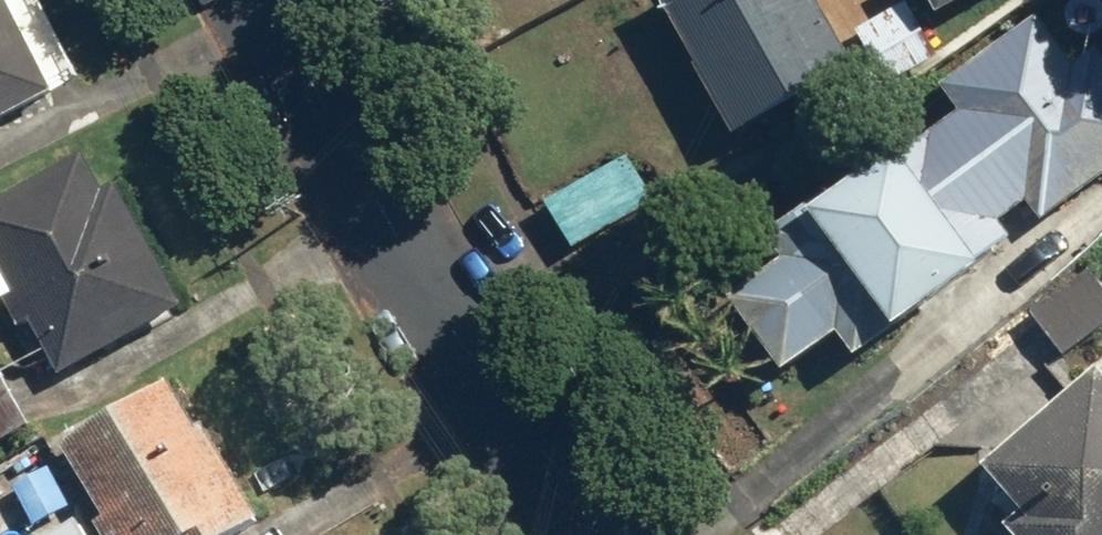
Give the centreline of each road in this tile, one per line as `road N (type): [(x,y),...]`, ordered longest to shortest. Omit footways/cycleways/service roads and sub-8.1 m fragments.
road 1 (tertiary): [(609,534),(448,338),(266,0)]

